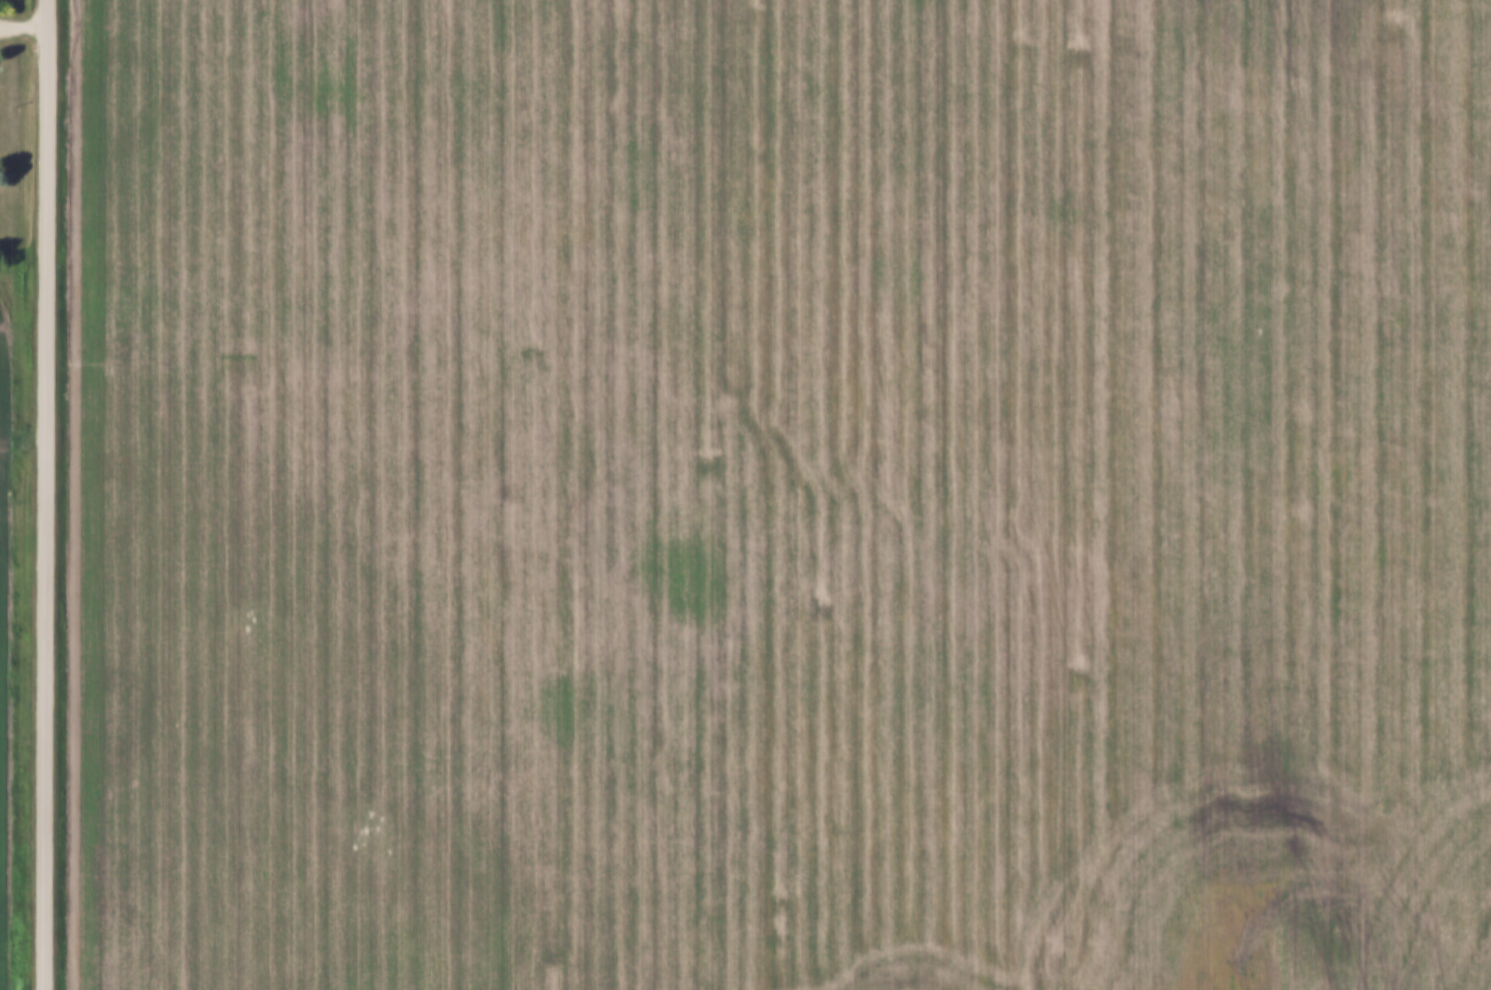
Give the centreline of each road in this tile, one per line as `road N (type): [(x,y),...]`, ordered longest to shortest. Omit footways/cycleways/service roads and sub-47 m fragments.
road 1 (residential): [(43,989),(46,0)]

